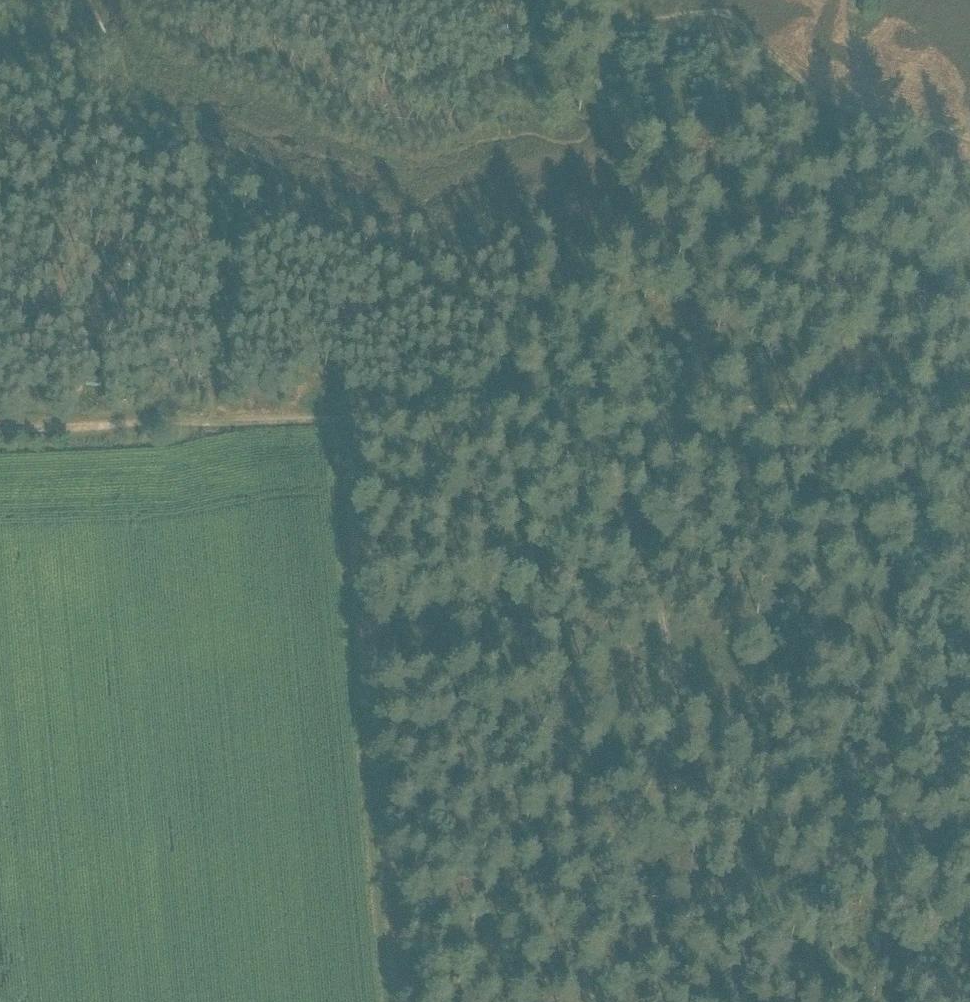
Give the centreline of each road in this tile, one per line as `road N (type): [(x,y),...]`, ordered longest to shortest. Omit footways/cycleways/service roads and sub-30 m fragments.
road 1 (track): [(597,0),(609,28),(613,100),(635,166),(635,256),(611,331),(643,349),(652,379),(656,481),(644,584),(657,730),(607,853),(571,917),(571,976),(595,1001)]
road 2 (track): [(0,432),(654,421),(969,407)]
road 3 (track): [(397,1001),(336,422)]
road 4 (track): [(626,810),(687,819),(791,915),(837,970),(849,1001)]

